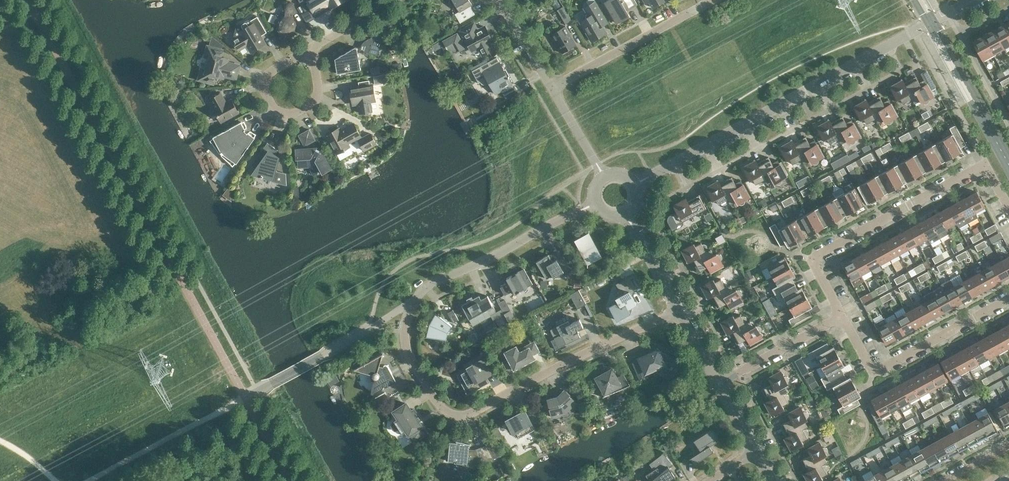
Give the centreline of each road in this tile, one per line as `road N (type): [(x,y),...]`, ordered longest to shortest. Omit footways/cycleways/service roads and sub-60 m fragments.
road 1 (residential): [(678,311),(470,414),(442,409),(406,349),(404,330),(417,297),(596,205)]
road 2 (unclassified): [(638,185),(979,0)]
road 3 (residential): [(840,316),(807,256),(982,161),(1008,212)]
road 4 (residential): [(550,87),(712,0)]
road 5 (residential): [(1008,296),(873,372)]
road 6 (residential): [(717,382),(840,316)]
road 7 (residential): [(312,48),(320,87),(313,105),(281,113),(265,91),(267,74)]

